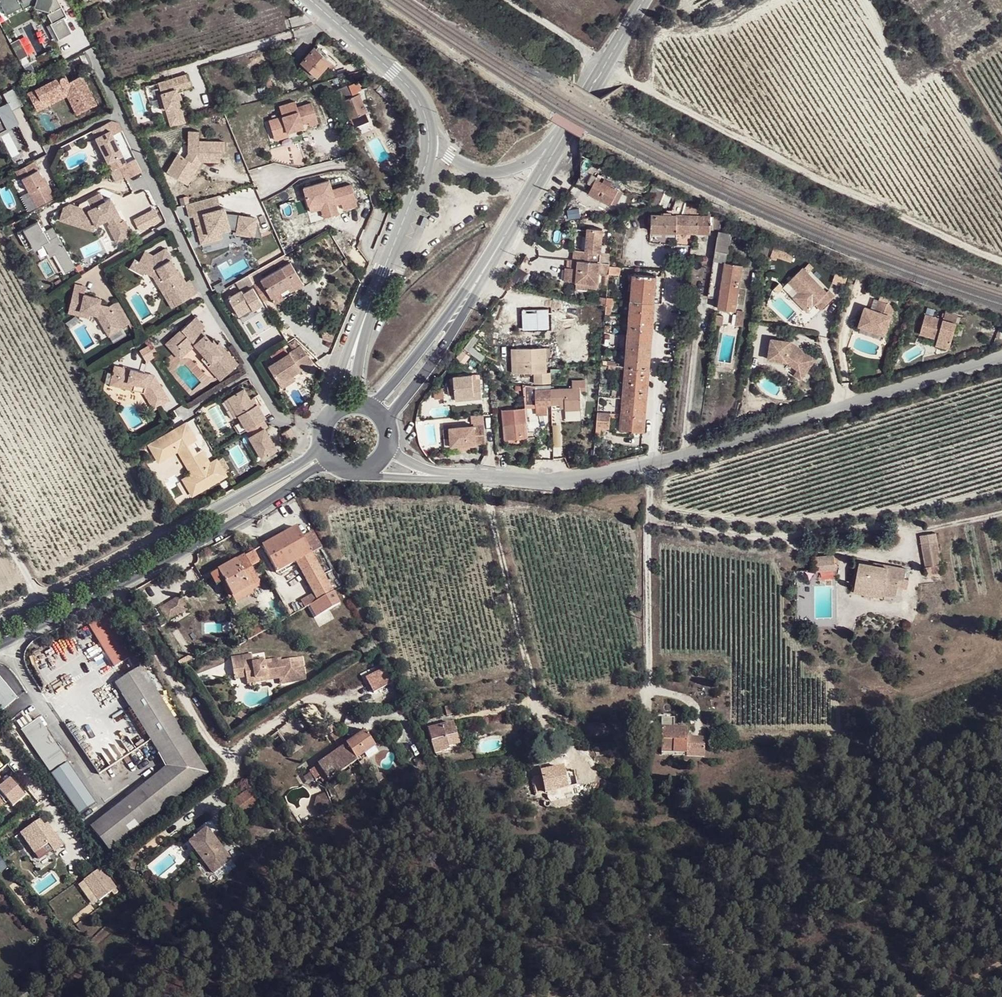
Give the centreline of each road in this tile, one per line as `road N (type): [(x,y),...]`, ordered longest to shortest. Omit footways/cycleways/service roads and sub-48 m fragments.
road 1 (residential): [(1001,359),(590,477),(439,476)]
road 2 (residential): [(88,49),(206,294),(273,407),(319,431)]
road 3 (track): [(604,66),(780,160),(1001,262)]
road 4 (tertiary): [(0,644),(233,523),(312,470),(335,467)]
road 5 (tertiary): [(319,441),(308,458),(223,506),(0,620)]
road 6 (tertiary): [(388,430),(500,243)]
road 7 (tertiary): [(500,243),(394,383),(364,404)]
road 8 (tertiary): [(309,0),(418,100),(428,145)]
road 9 (unclassified): [(566,131),(521,166),(496,172),(428,145)]
road 10 (tertiary): [(566,131),(647,0)]
road 11 (tertiary): [(383,270),(330,411)]
road 12 (tertiary): [(356,402),(361,347),(383,270)]
road 13 (tertiary): [(428,145),(383,270)]
road 14 (tertiary): [(500,243),(566,131)]

